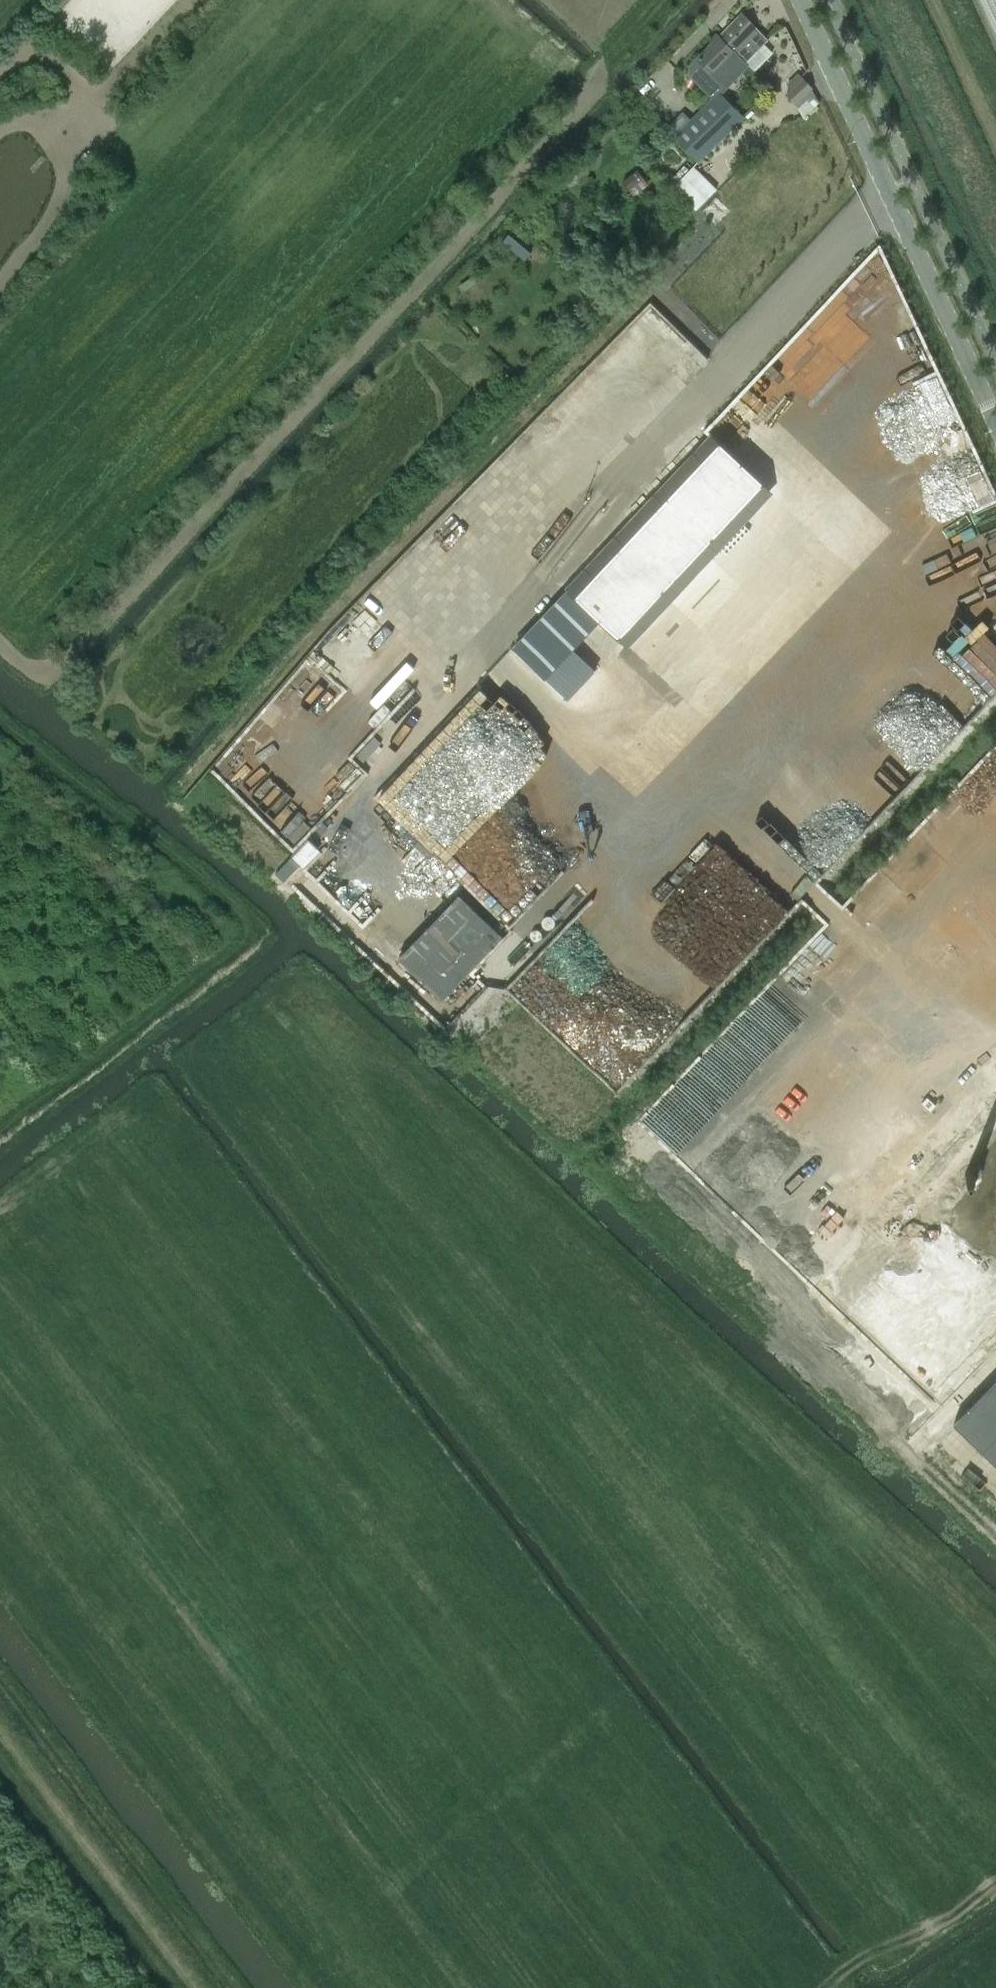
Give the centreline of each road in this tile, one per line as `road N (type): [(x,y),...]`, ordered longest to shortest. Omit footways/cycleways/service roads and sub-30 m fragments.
road 1 (unclassified): [(995,407),(807,0)]

